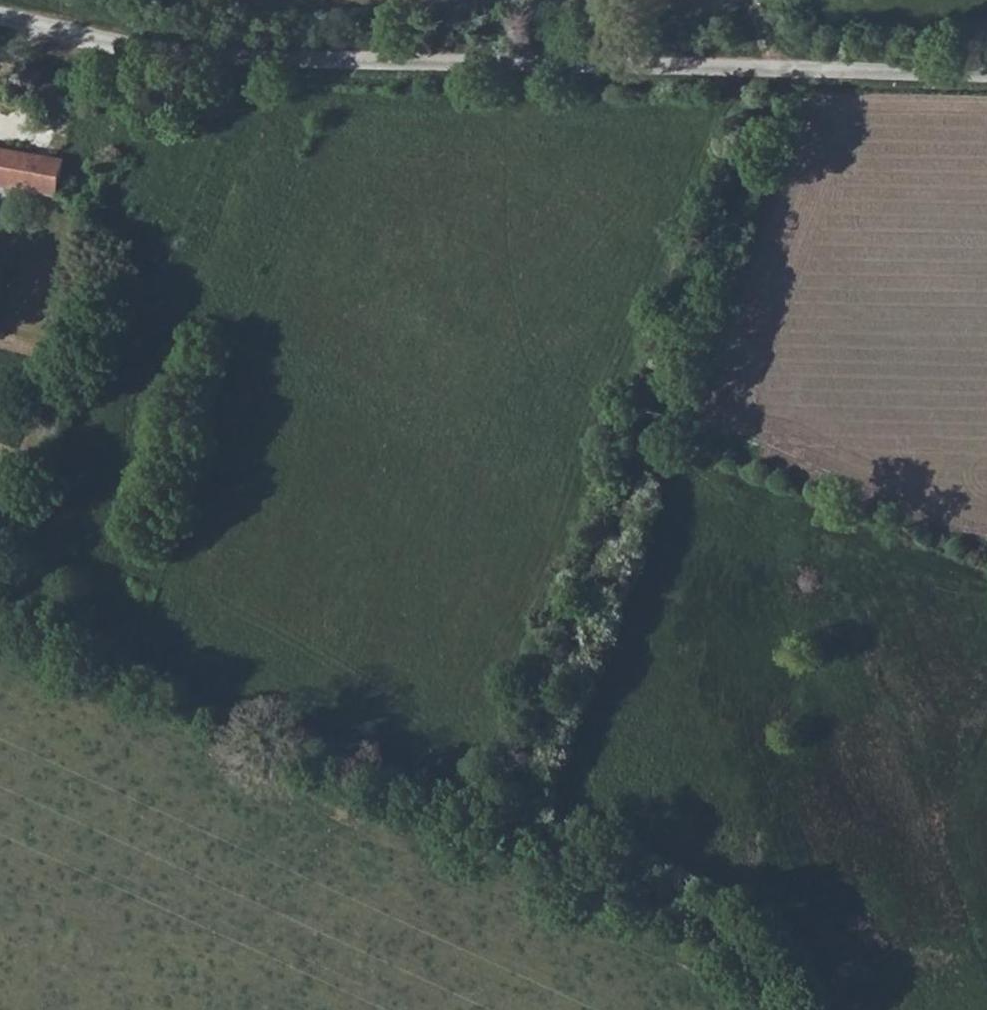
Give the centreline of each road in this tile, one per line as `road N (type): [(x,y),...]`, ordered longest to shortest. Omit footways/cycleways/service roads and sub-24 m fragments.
road 1 (unclassified): [(0,16),(238,63),(986,78)]

